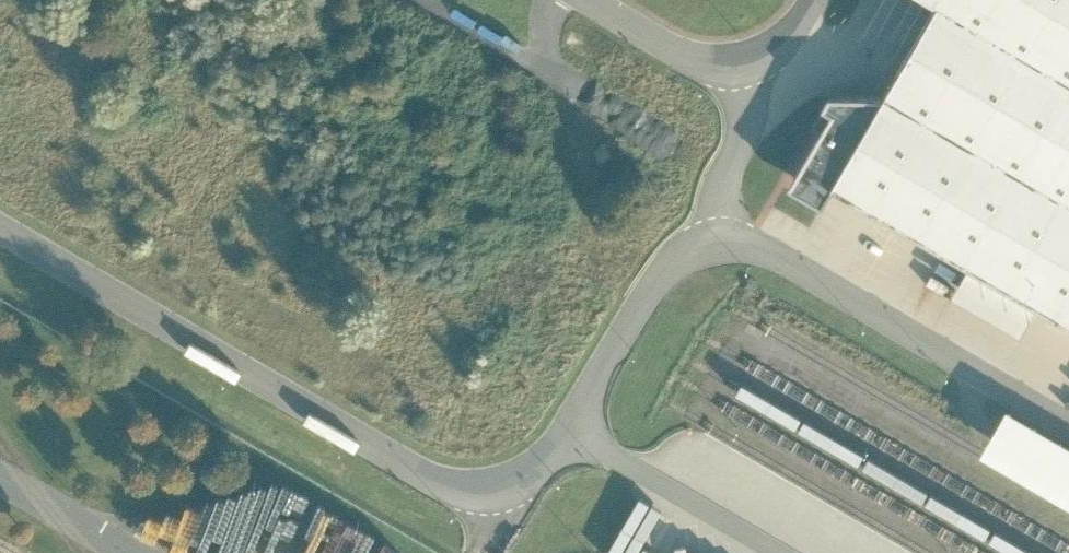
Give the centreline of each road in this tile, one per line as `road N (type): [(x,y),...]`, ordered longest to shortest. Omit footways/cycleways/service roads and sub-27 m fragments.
road 1 (residential): [(0,227),(462,492),(508,490),(546,464),(662,275),(687,250),(720,239),(772,253),(1068,425)]
road 2 (residential): [(591,0),(676,50),(741,66),(777,47),(811,0)]

